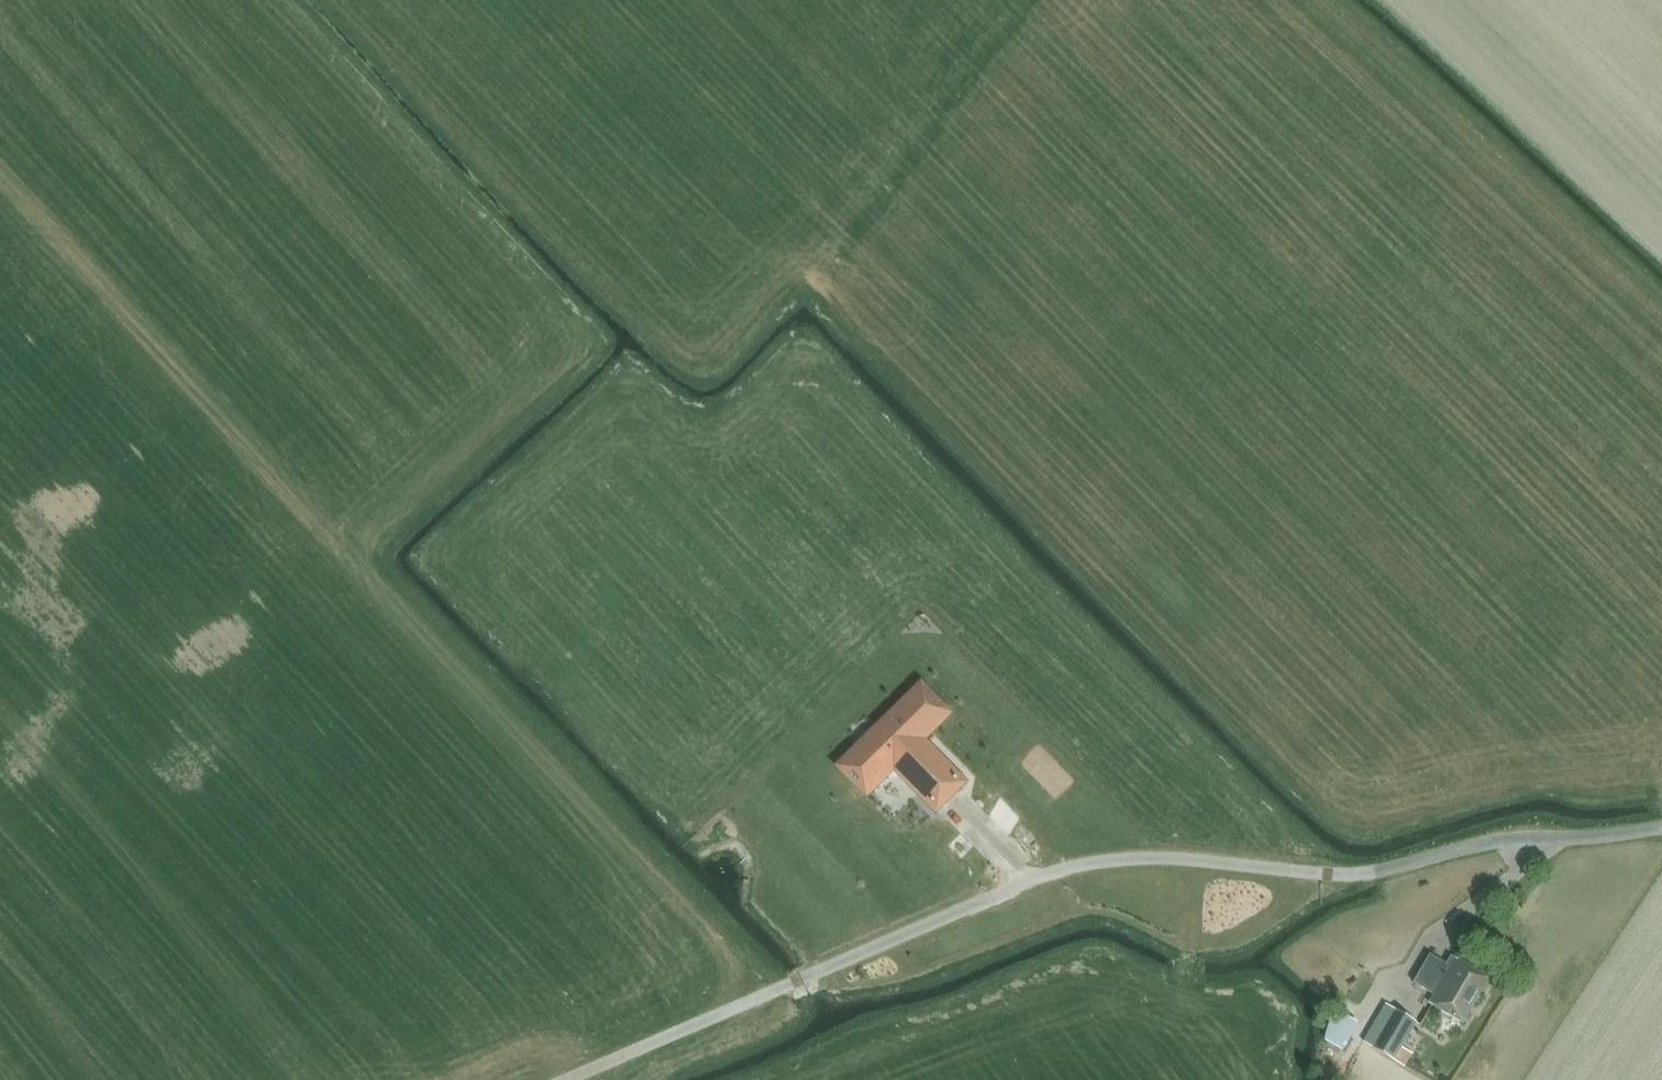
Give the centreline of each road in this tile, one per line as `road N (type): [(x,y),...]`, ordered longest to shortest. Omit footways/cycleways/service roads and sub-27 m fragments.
road 1 (unclassified): [(1327,876),(1374,874),(1514,838),(1661,827)]

